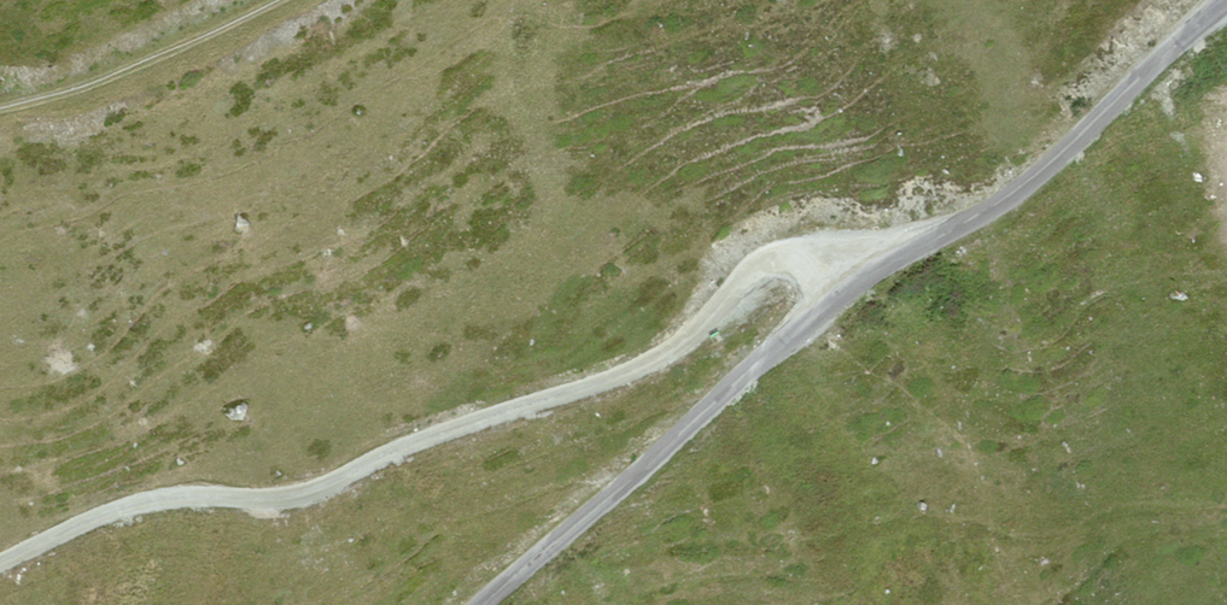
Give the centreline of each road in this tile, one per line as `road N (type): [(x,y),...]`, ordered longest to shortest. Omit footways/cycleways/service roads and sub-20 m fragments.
road 1 (unclassified): [(1226,4),(1134,84),(1031,191),(872,277),(477,604)]
road 2 (track): [(0,563),(118,514),(311,492),(654,359),(732,287),(785,263),(814,259),(872,277)]
road 3 (track): [(276,0),(199,42),(52,100),(0,110)]

